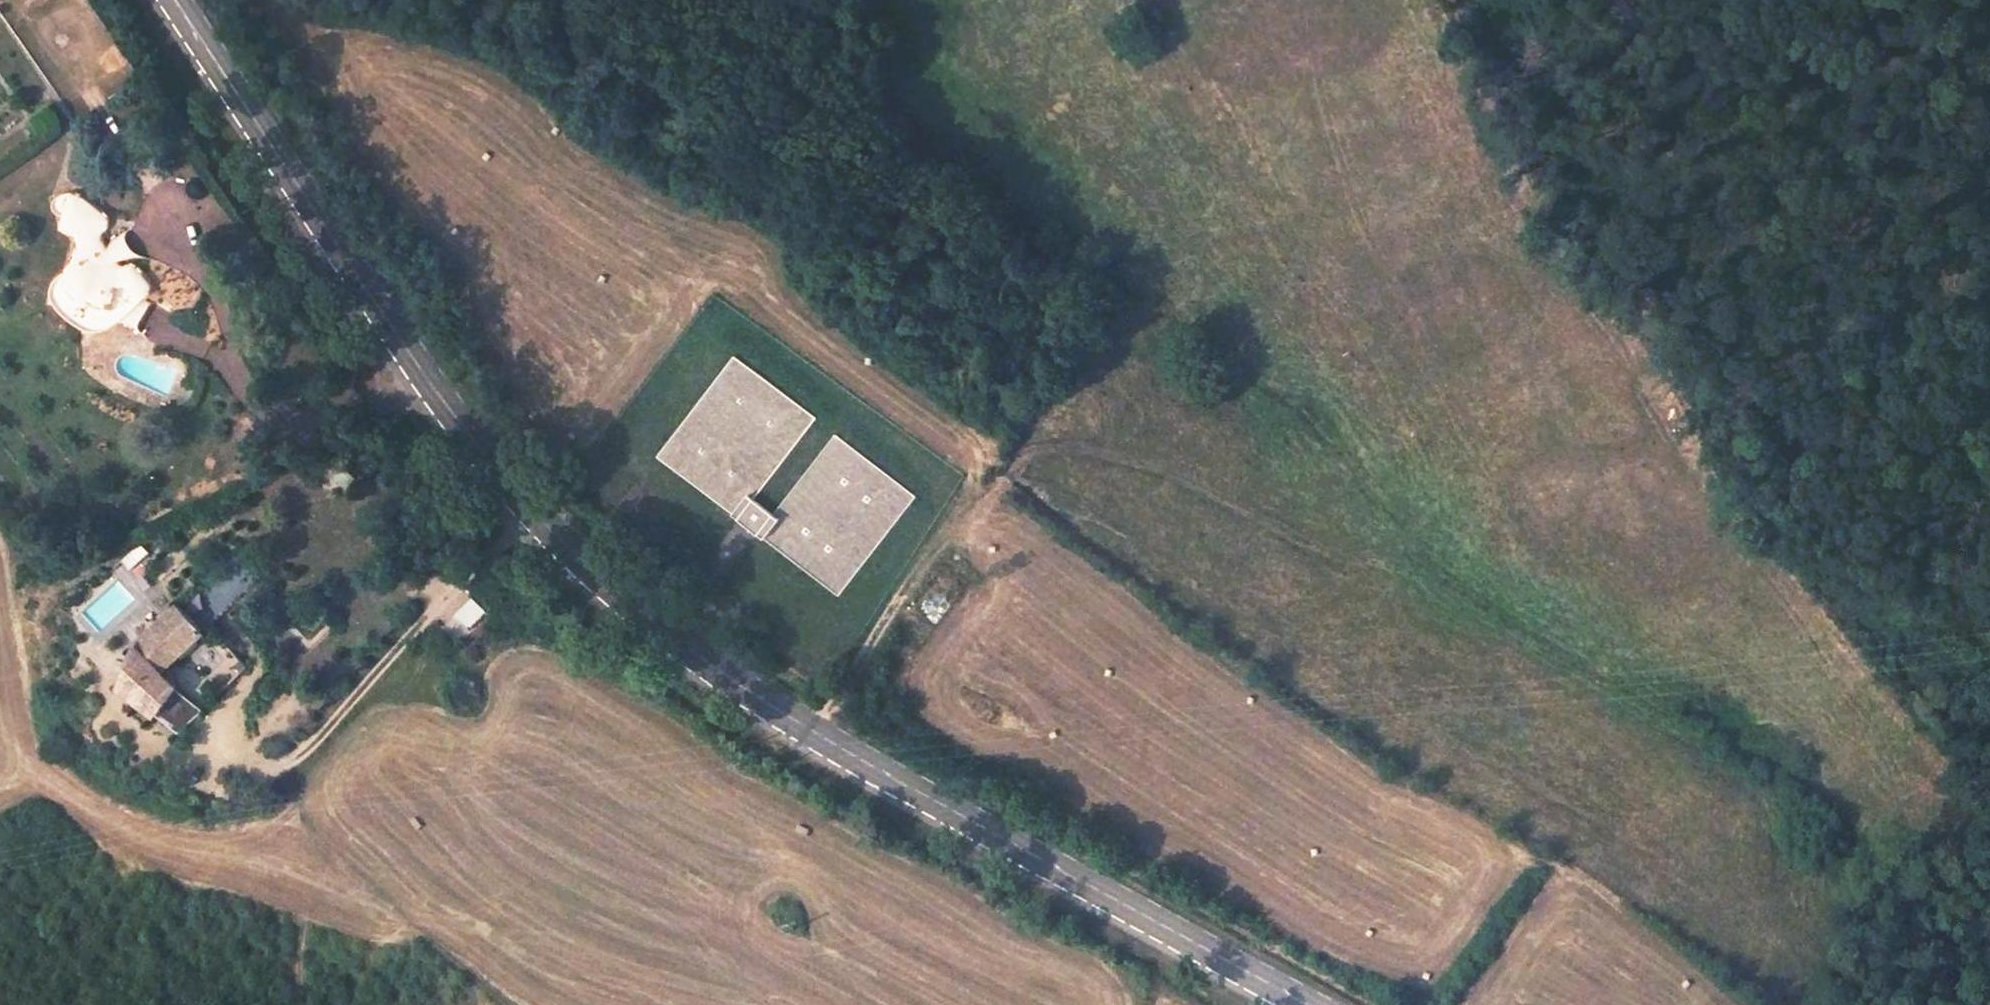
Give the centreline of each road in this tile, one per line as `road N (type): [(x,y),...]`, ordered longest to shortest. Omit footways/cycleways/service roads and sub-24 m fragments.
road 1 (secondary): [(1299,1004),(732,691),(562,552),(415,389),(159,0)]
road 2 (track): [(231,747),(277,769),(301,759),(522,507)]

